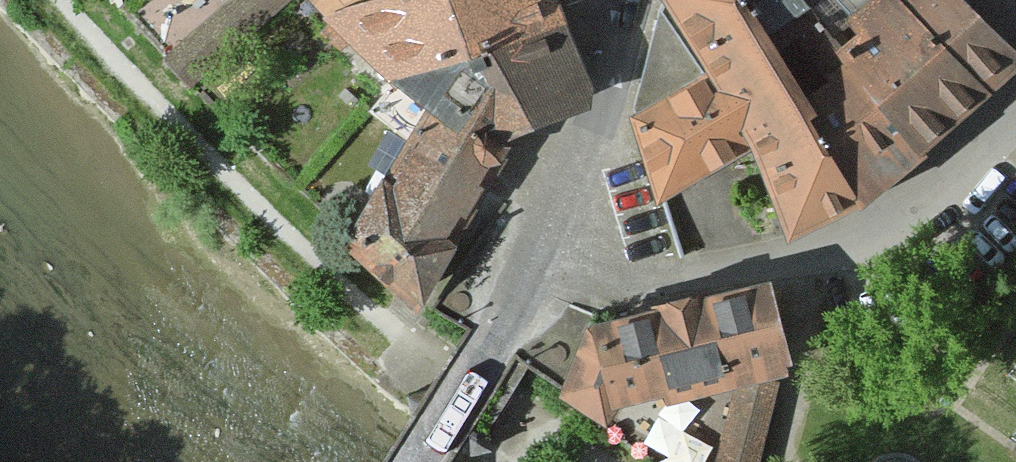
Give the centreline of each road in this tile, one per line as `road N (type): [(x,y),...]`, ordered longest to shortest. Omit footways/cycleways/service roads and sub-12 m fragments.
road 1 (residential): [(531,282),(715,276),(798,264),(863,244),(920,207),(1015,112)]
road 2 (residential): [(620,0),(619,75),(531,282)]
road 3 (residential): [(531,282),(424,461)]

